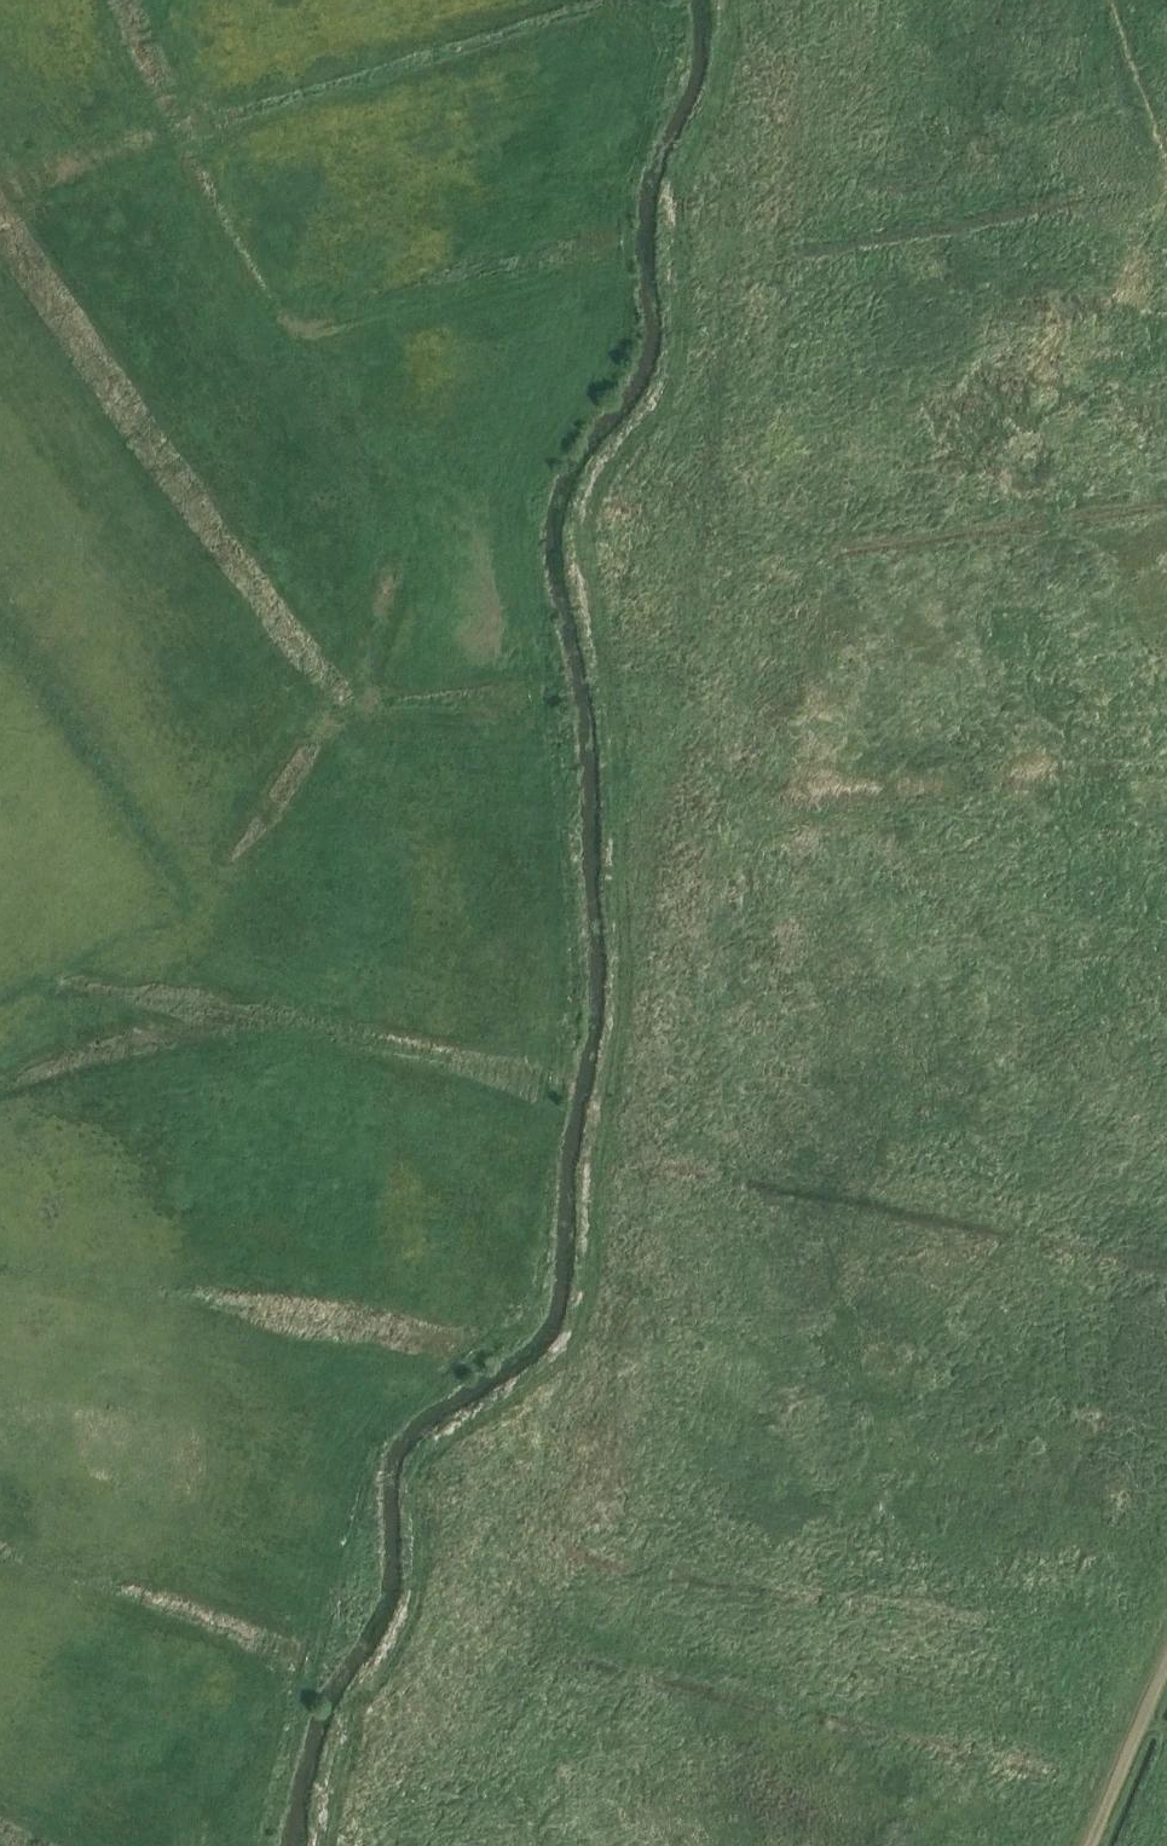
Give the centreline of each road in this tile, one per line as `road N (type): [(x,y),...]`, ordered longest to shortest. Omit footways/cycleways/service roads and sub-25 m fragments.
road 1 (track): [(1089,1845),(1166,1663)]

